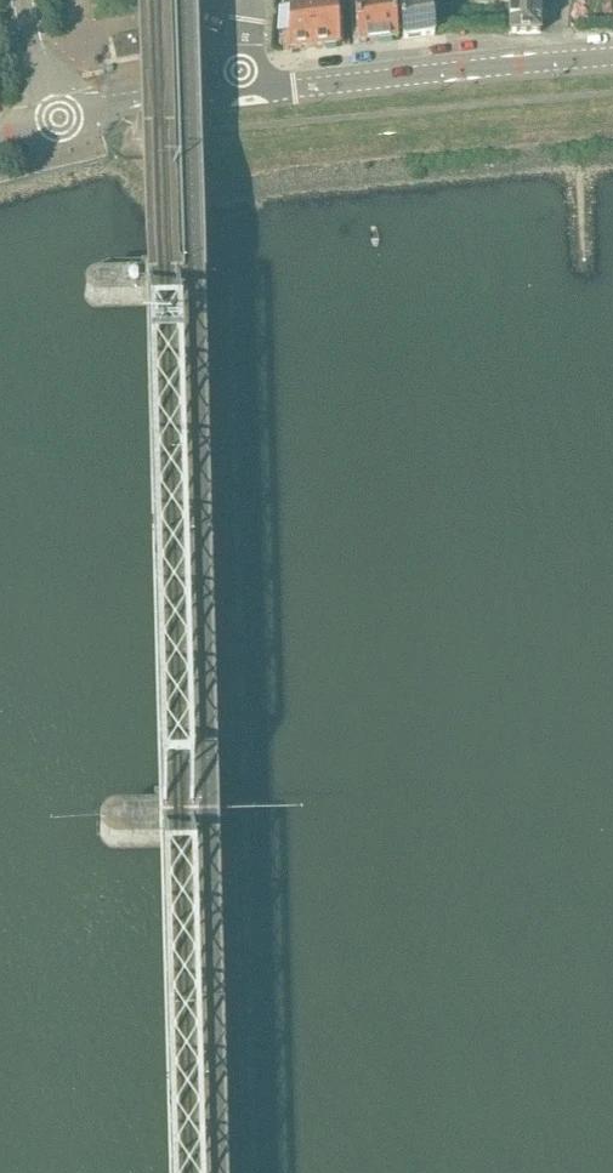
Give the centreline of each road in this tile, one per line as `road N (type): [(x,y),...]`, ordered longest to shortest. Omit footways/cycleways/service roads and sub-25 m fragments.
road 1 (residential): [(237,91),(550,59)]
road 2 (tertiary): [(58,127),(237,91)]
road 3 (residential): [(26,0),(58,127)]

